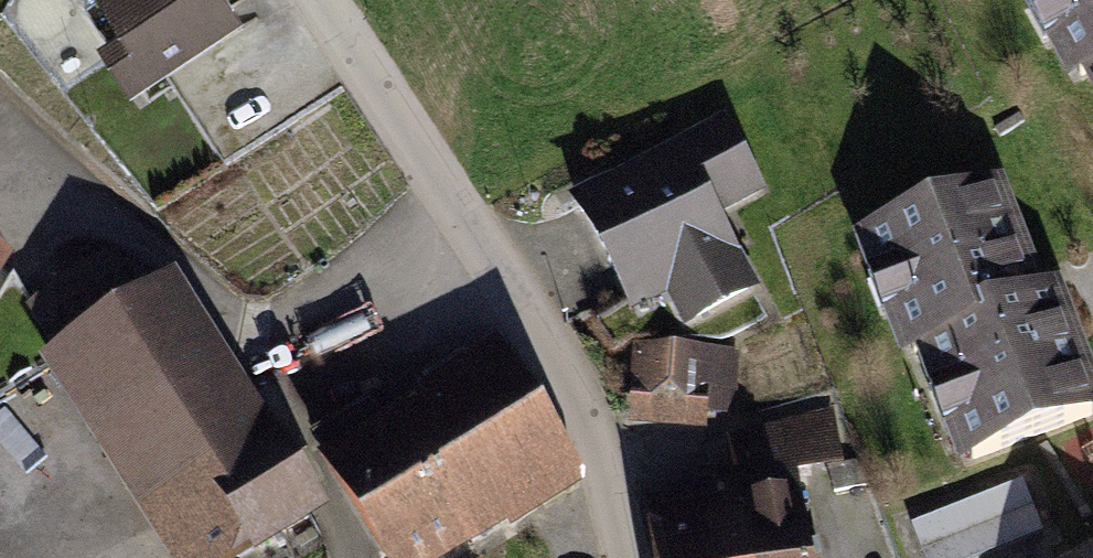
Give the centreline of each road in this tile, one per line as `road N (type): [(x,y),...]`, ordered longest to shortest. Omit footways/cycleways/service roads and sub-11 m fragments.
road 1 (residential): [(333,0),(596,418),(634,557)]

